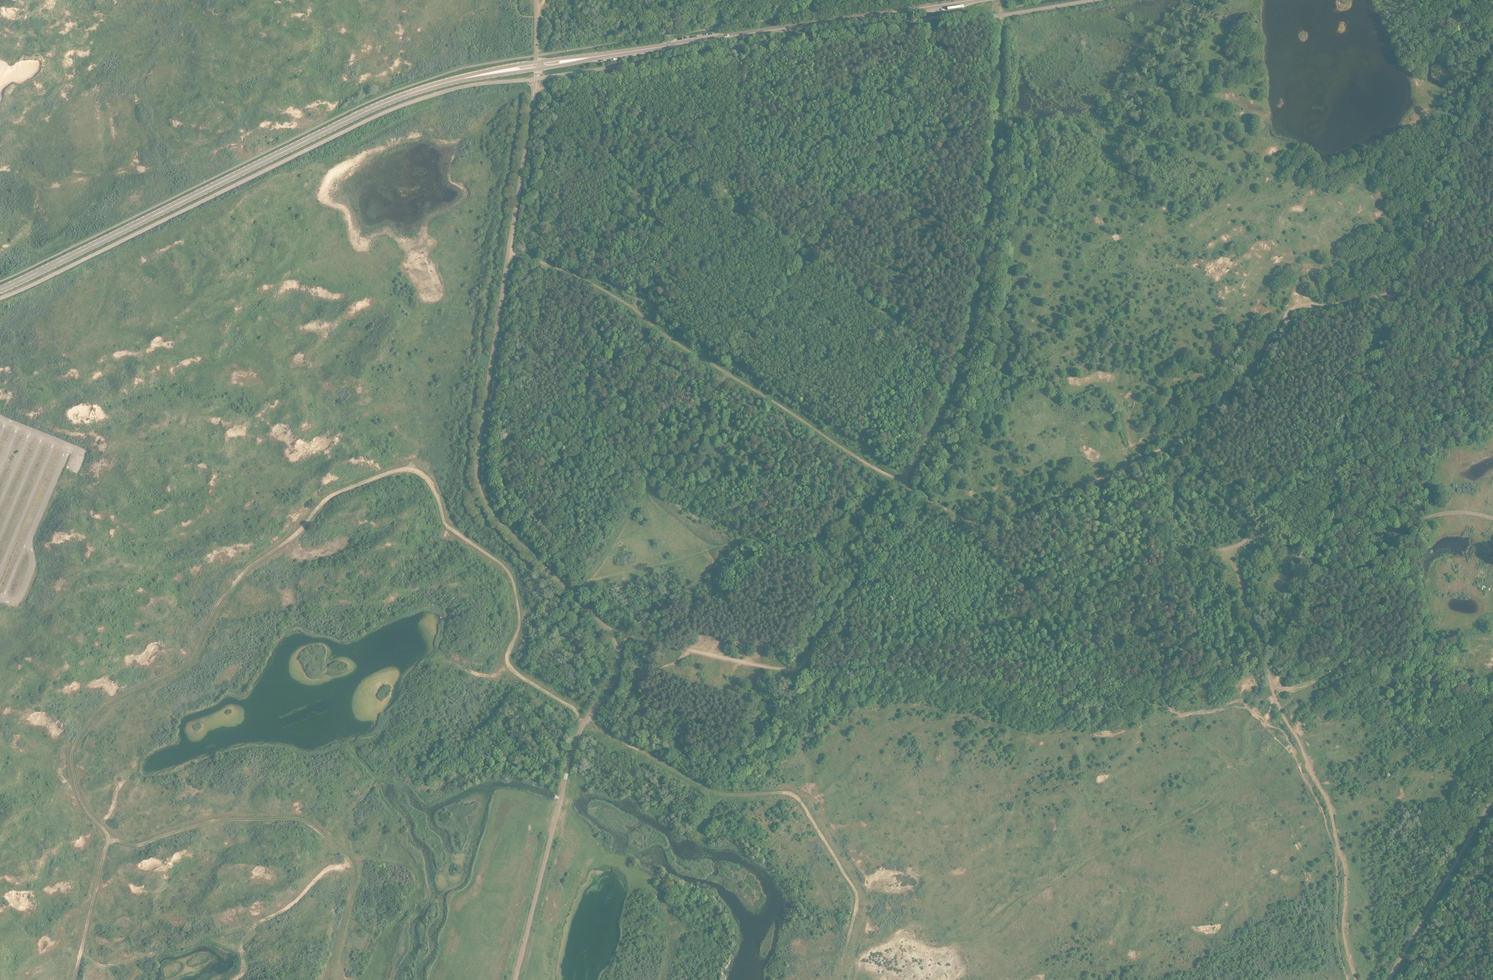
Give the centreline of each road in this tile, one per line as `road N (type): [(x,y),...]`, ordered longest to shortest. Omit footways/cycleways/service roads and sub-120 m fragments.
road 1 (secondary): [(0,290),(436,86),(975,0)]
road 2 (track): [(715,791),(792,793),(803,803),(858,899),(838,979)]
road 3 (track): [(72,979),(109,837)]

